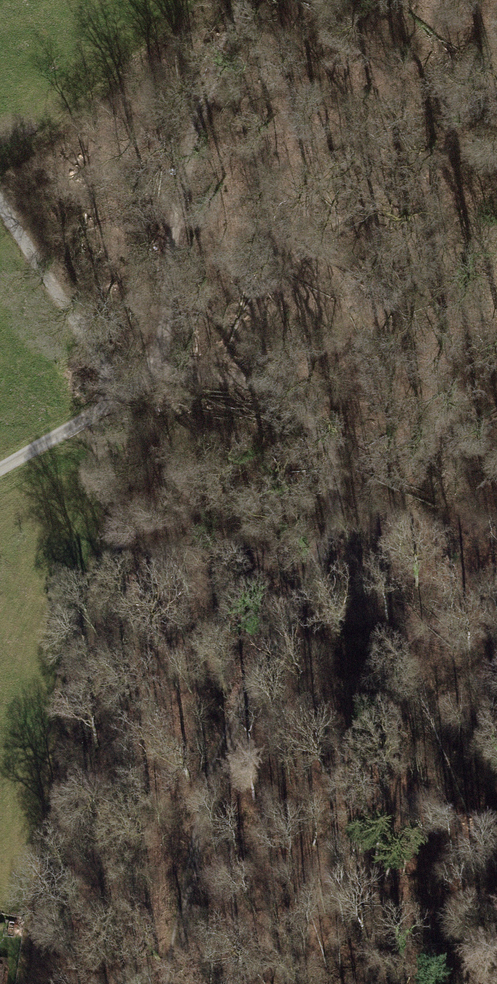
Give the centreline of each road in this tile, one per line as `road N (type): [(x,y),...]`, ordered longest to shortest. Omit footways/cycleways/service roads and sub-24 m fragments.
road 1 (track): [(170,983),(199,815),(229,724),(309,583),(335,508),(336,475),(312,419),(263,383),(194,373),(154,381)]
road 2 (track): [(89,420),(109,487),(51,775),(24,983)]
road 3 (track): [(154,381),(194,133),(244,0)]
road 4 (track): [(0,199),(101,361),(98,414)]

